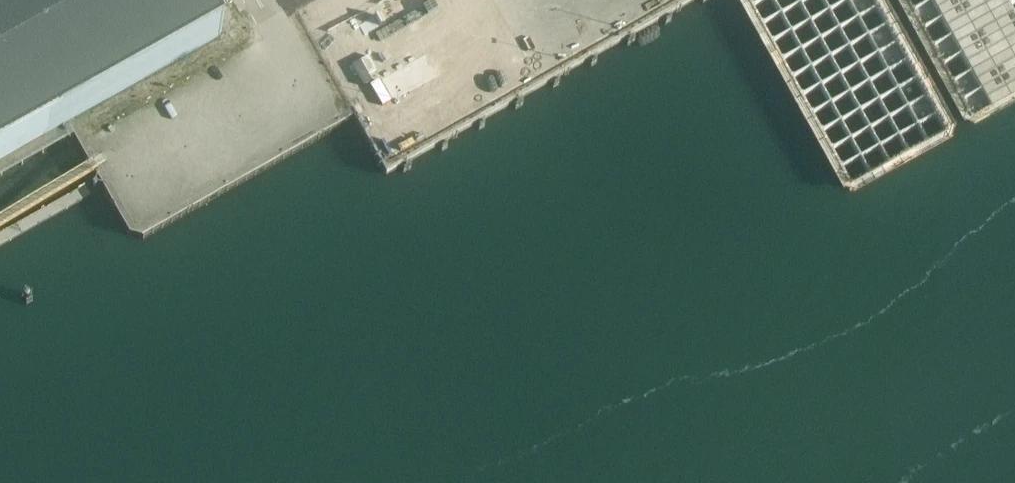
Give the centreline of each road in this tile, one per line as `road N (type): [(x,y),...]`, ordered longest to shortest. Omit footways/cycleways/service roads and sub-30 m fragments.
road 1 (unclassified): [(258,0),(308,90),(119,195)]

